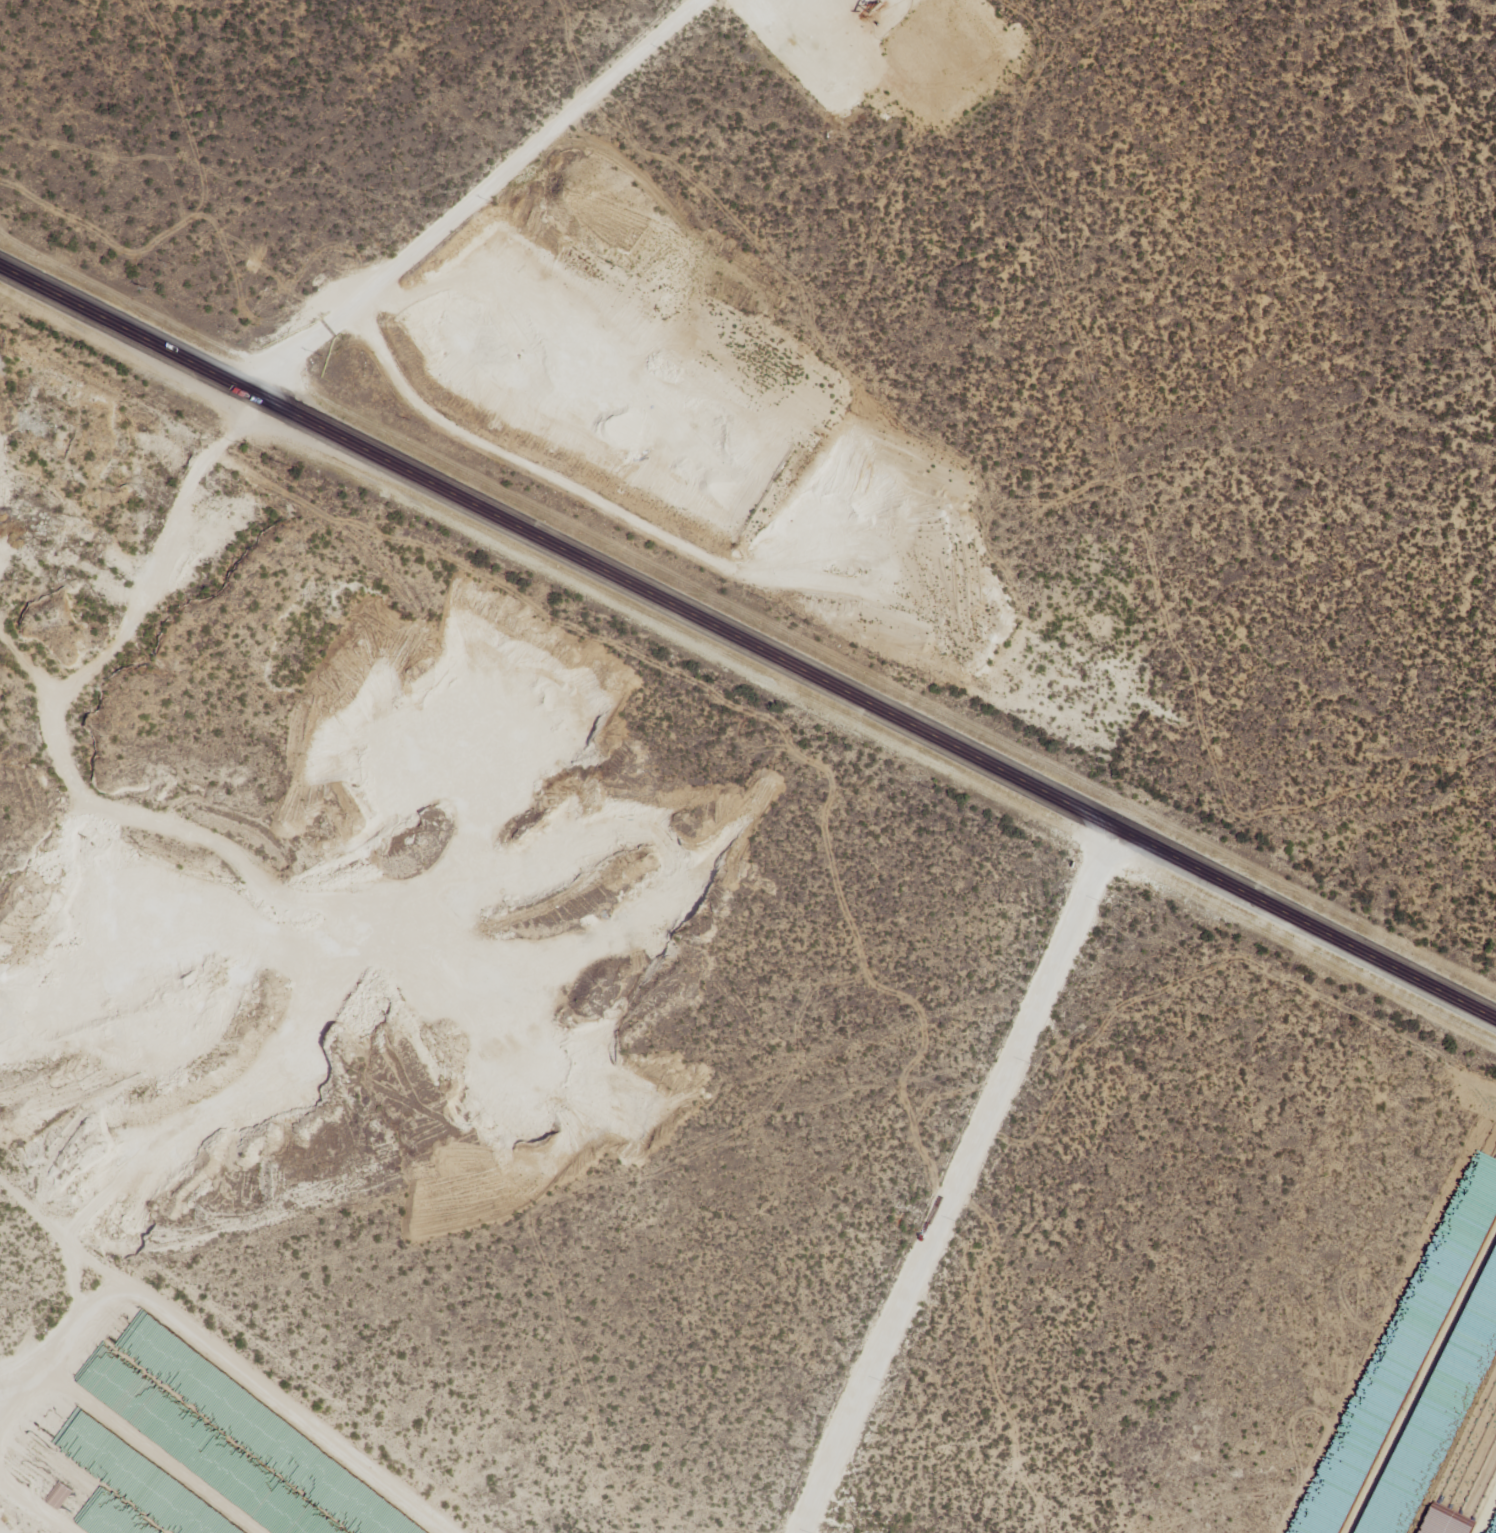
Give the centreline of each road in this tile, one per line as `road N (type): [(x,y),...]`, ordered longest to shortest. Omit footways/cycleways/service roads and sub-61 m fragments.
road 1 (primary): [(1495,1024),(0,259)]

